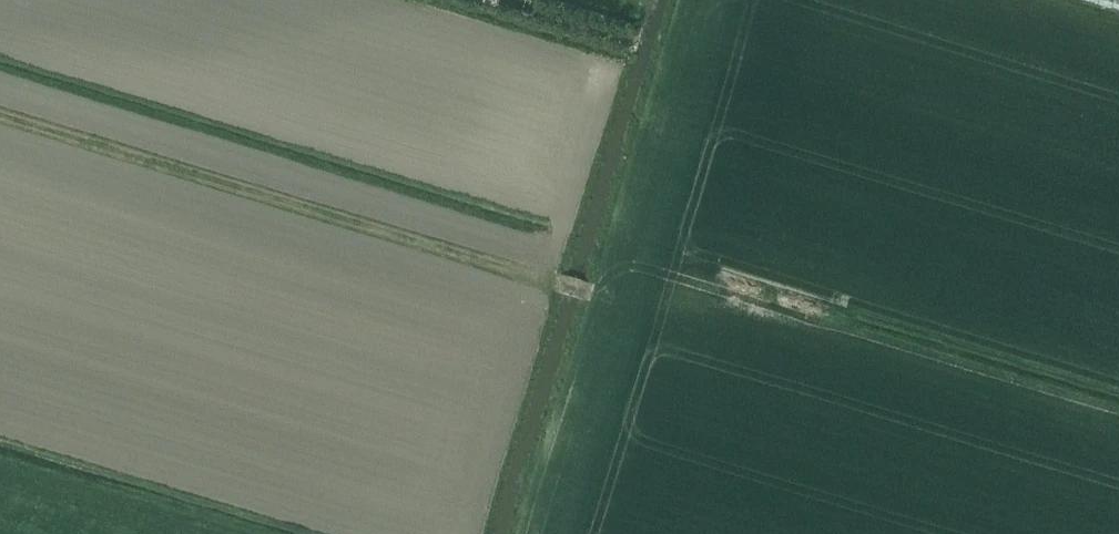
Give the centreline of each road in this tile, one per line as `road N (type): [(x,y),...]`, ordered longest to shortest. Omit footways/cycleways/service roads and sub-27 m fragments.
road 1 (track): [(589,291),(0,113)]

